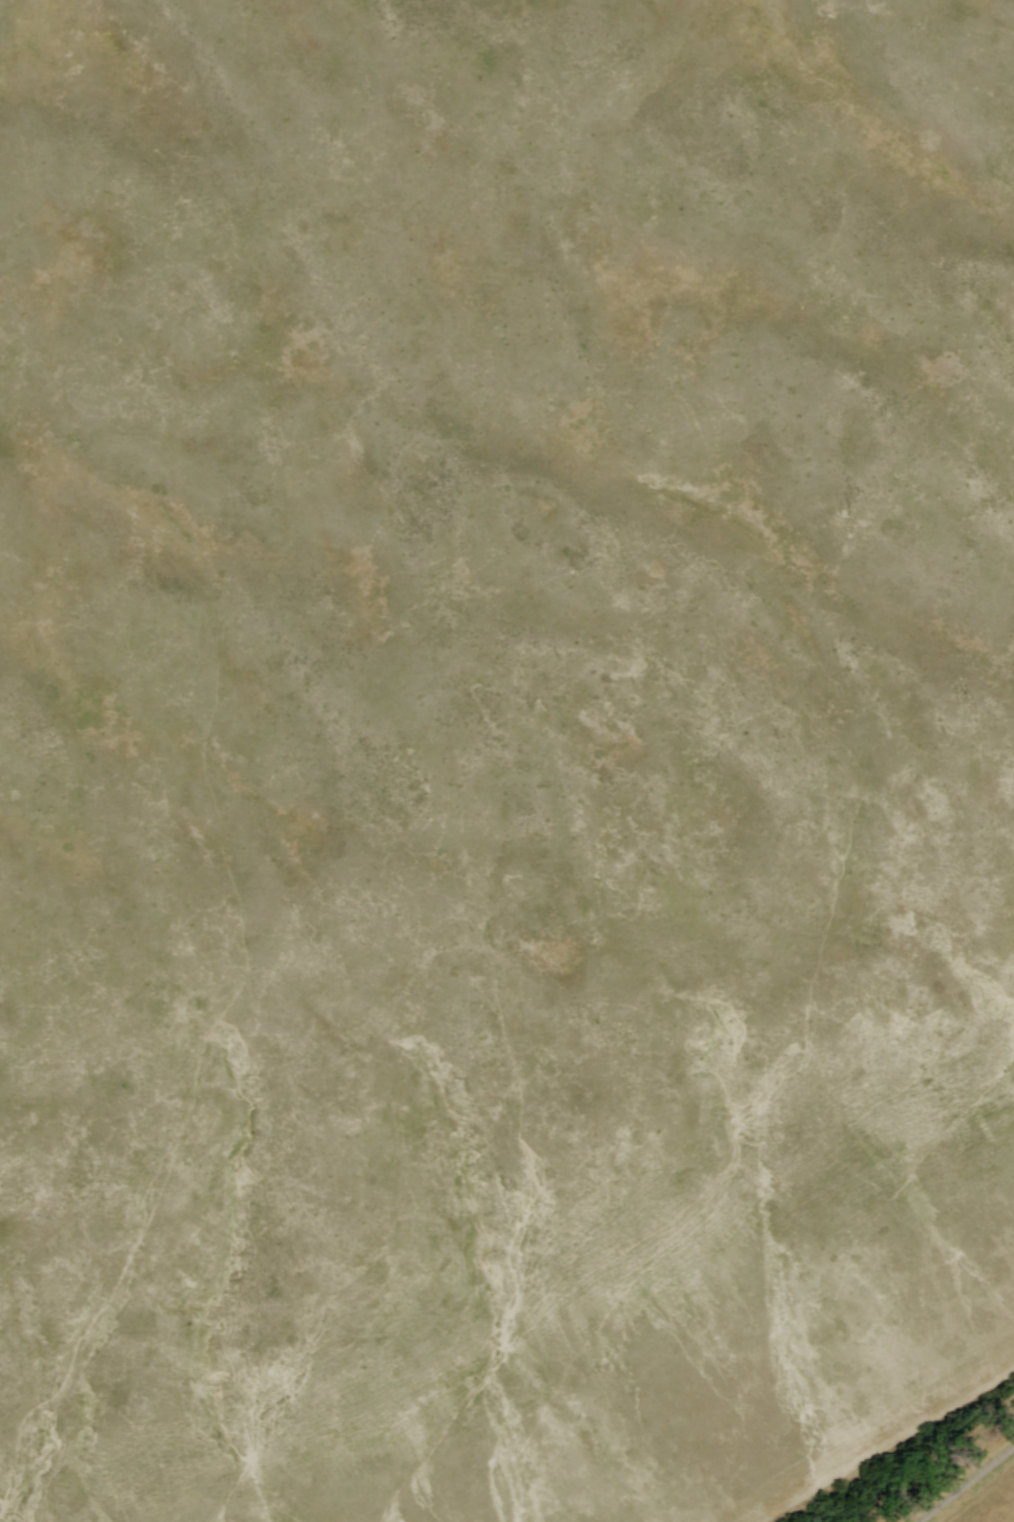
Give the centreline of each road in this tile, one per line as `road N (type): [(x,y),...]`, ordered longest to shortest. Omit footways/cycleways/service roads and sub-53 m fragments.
road 1 (tertiary): [(918,1521),(1013,1445)]

